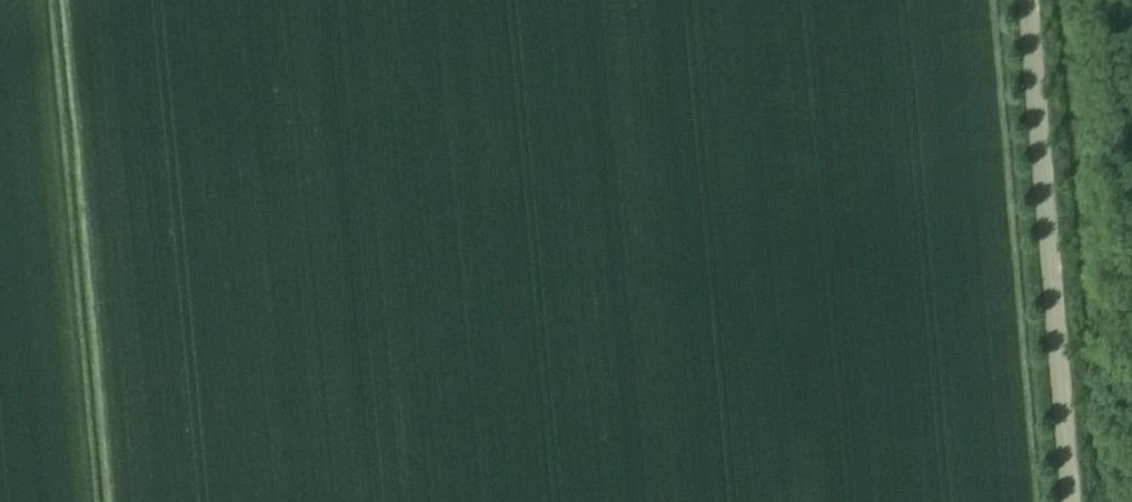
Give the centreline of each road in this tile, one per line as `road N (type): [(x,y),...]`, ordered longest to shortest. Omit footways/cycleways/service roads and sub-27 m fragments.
road 1 (unclassified): [(1031,0),(1073,501)]

